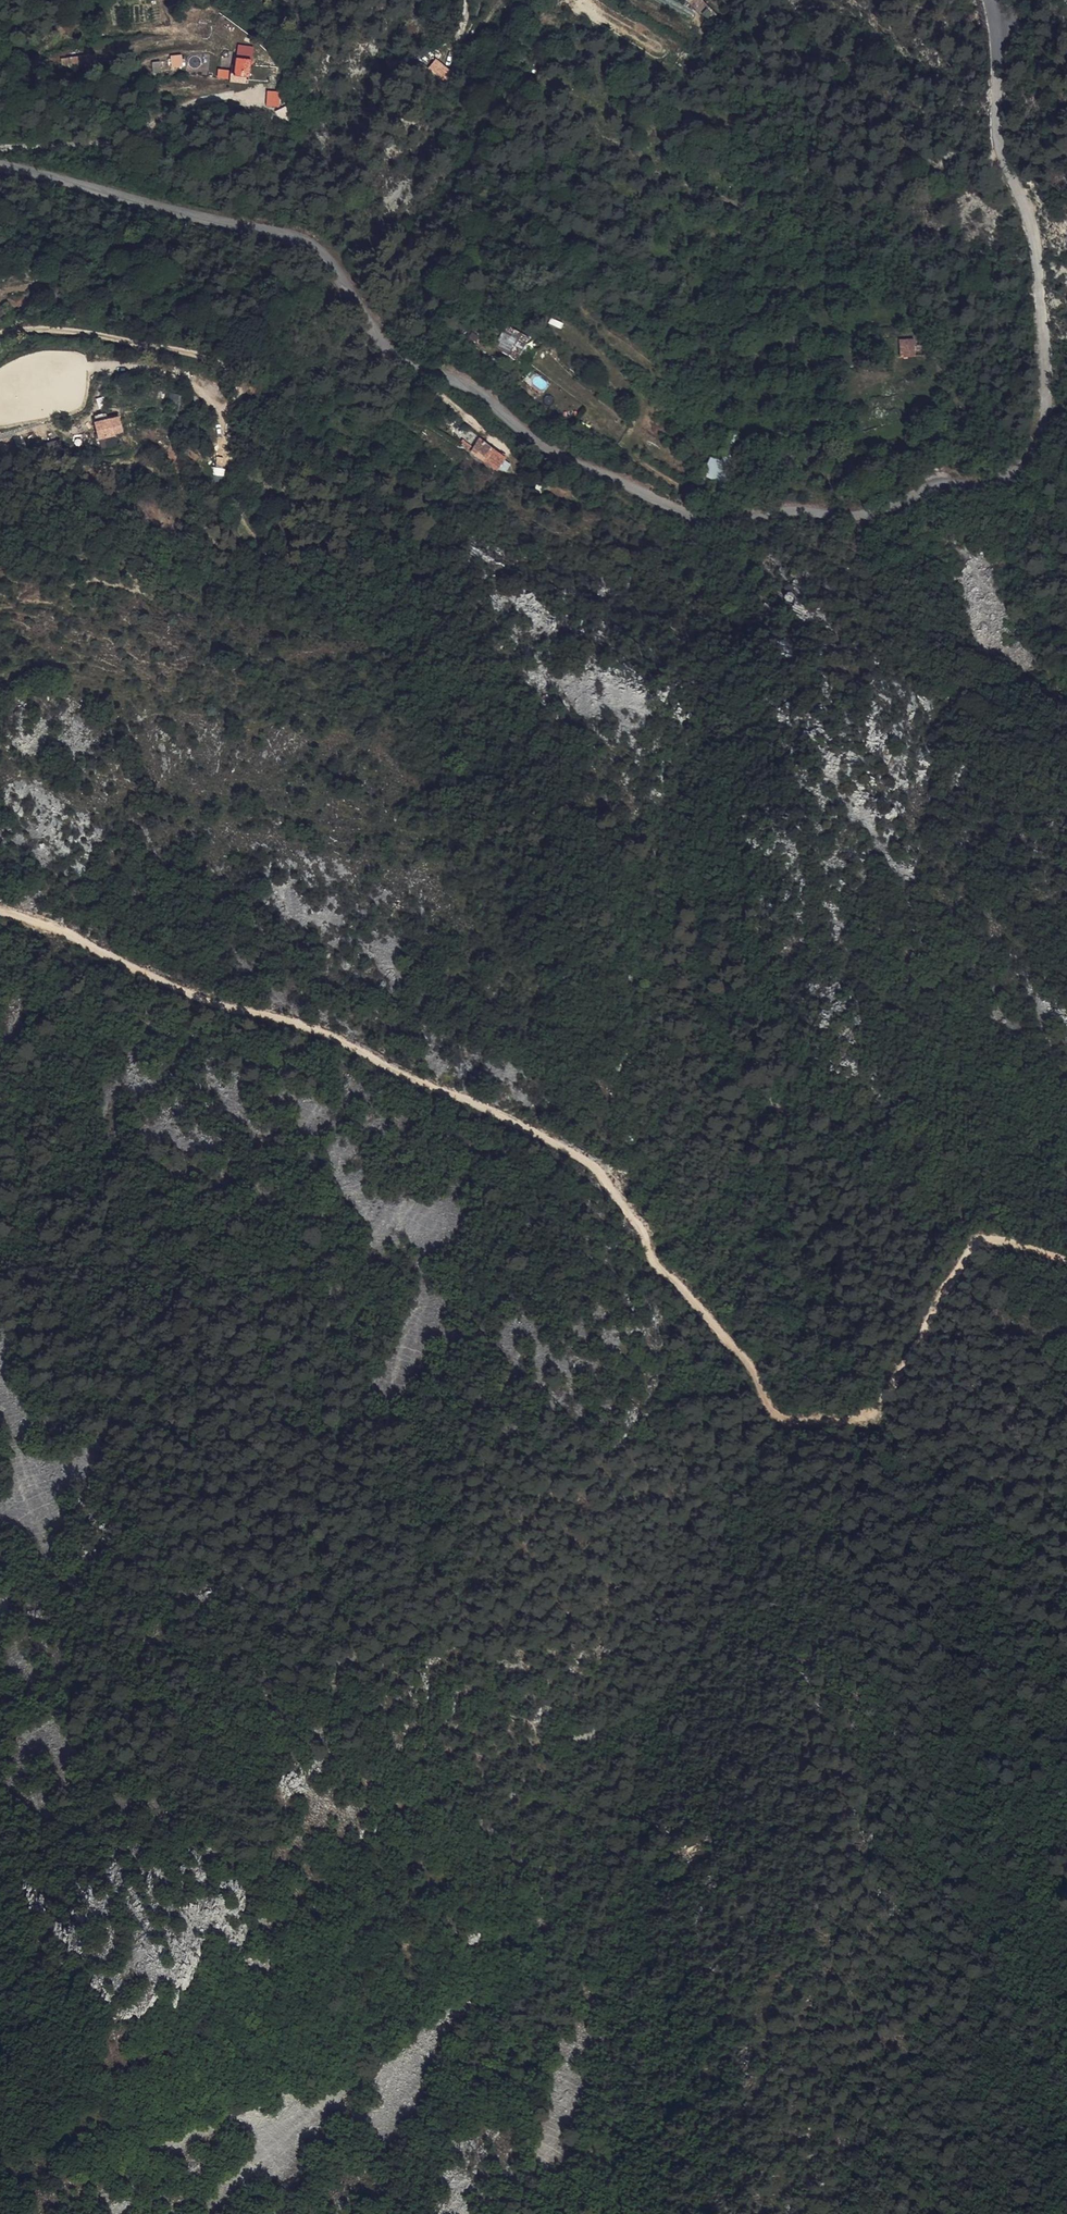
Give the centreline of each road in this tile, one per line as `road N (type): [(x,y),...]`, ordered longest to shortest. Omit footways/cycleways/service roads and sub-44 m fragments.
road 1 (unclassified): [(0,165),(309,241),(386,346),(411,365),(471,387),(553,452),(699,519),(848,514),(883,508),(948,477),(1015,476),(1039,429),(1033,239),(999,152),(991,0)]
road 2 (track): [(0,910),(217,1003),(317,1031),(571,1151),(604,1178),(661,1269),(739,1352),(782,1414),(842,1418),(871,1407),(909,1362),(978,1241),(993,1236),(1066,1257)]
road 3 (track): [(0,333),(68,332),(226,368),(240,388),(223,419),(221,459)]

